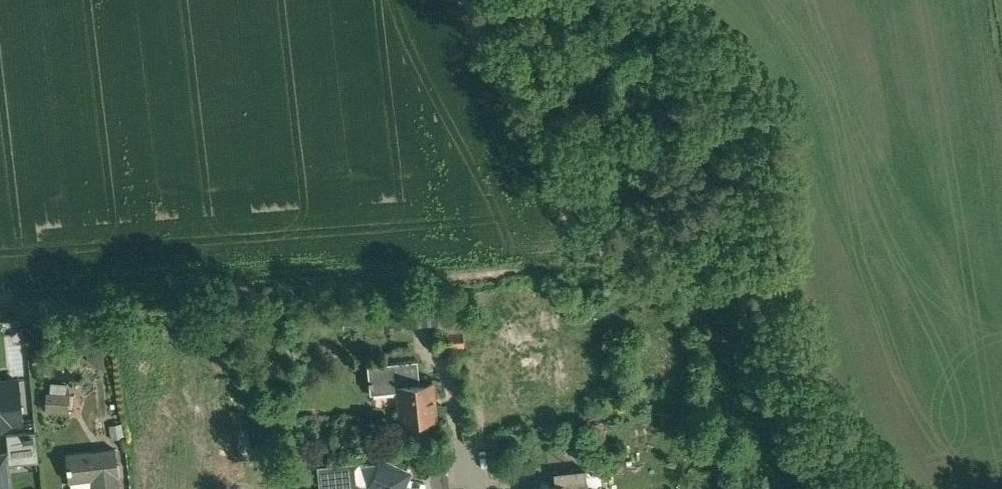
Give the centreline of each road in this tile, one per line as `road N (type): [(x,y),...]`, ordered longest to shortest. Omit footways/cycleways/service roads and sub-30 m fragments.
road 1 (track): [(465,0),(584,231),(622,252),(717,243),(744,273),(785,410),(831,488)]

